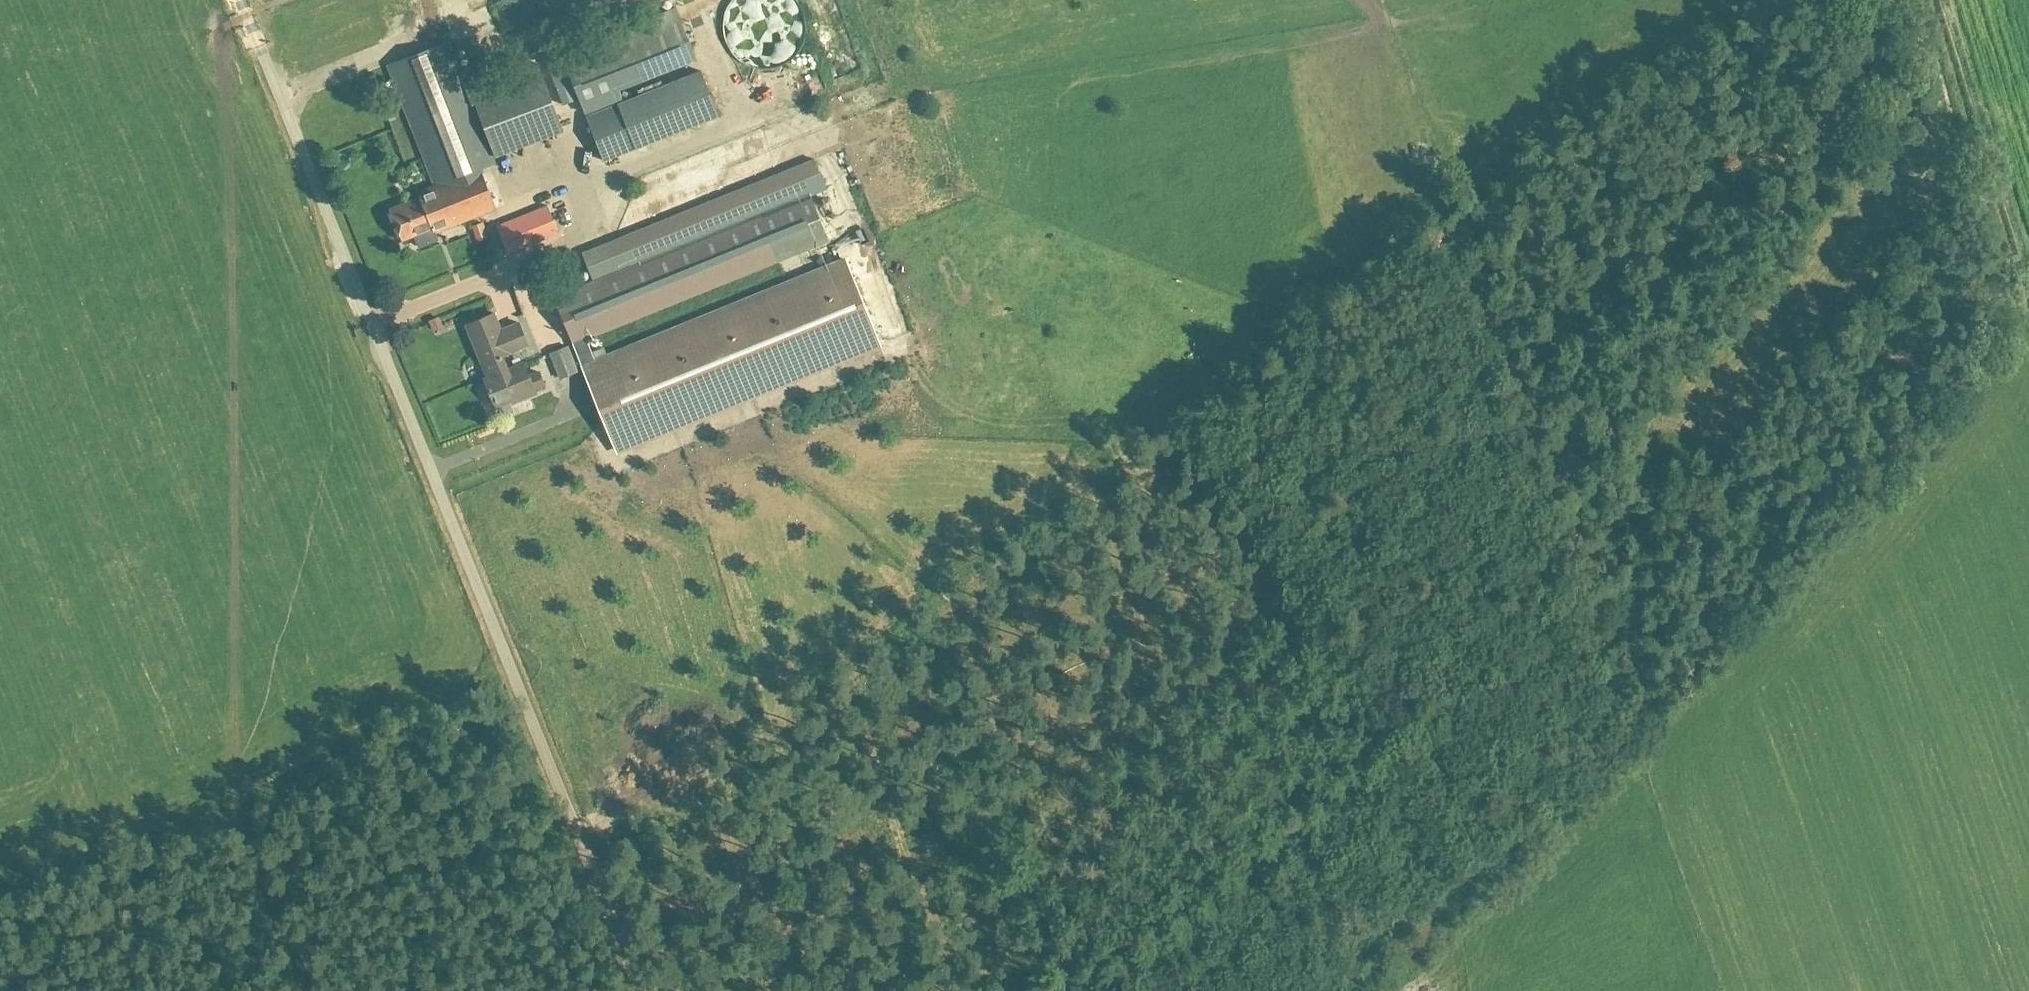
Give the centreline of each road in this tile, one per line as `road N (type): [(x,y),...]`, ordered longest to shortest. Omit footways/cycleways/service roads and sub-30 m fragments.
road 1 (unclassified): [(620,990),(239,0)]
road 2 (track): [(304,990),(225,792),(498,678)]
road 3 (track): [(225,792),(0,868)]

